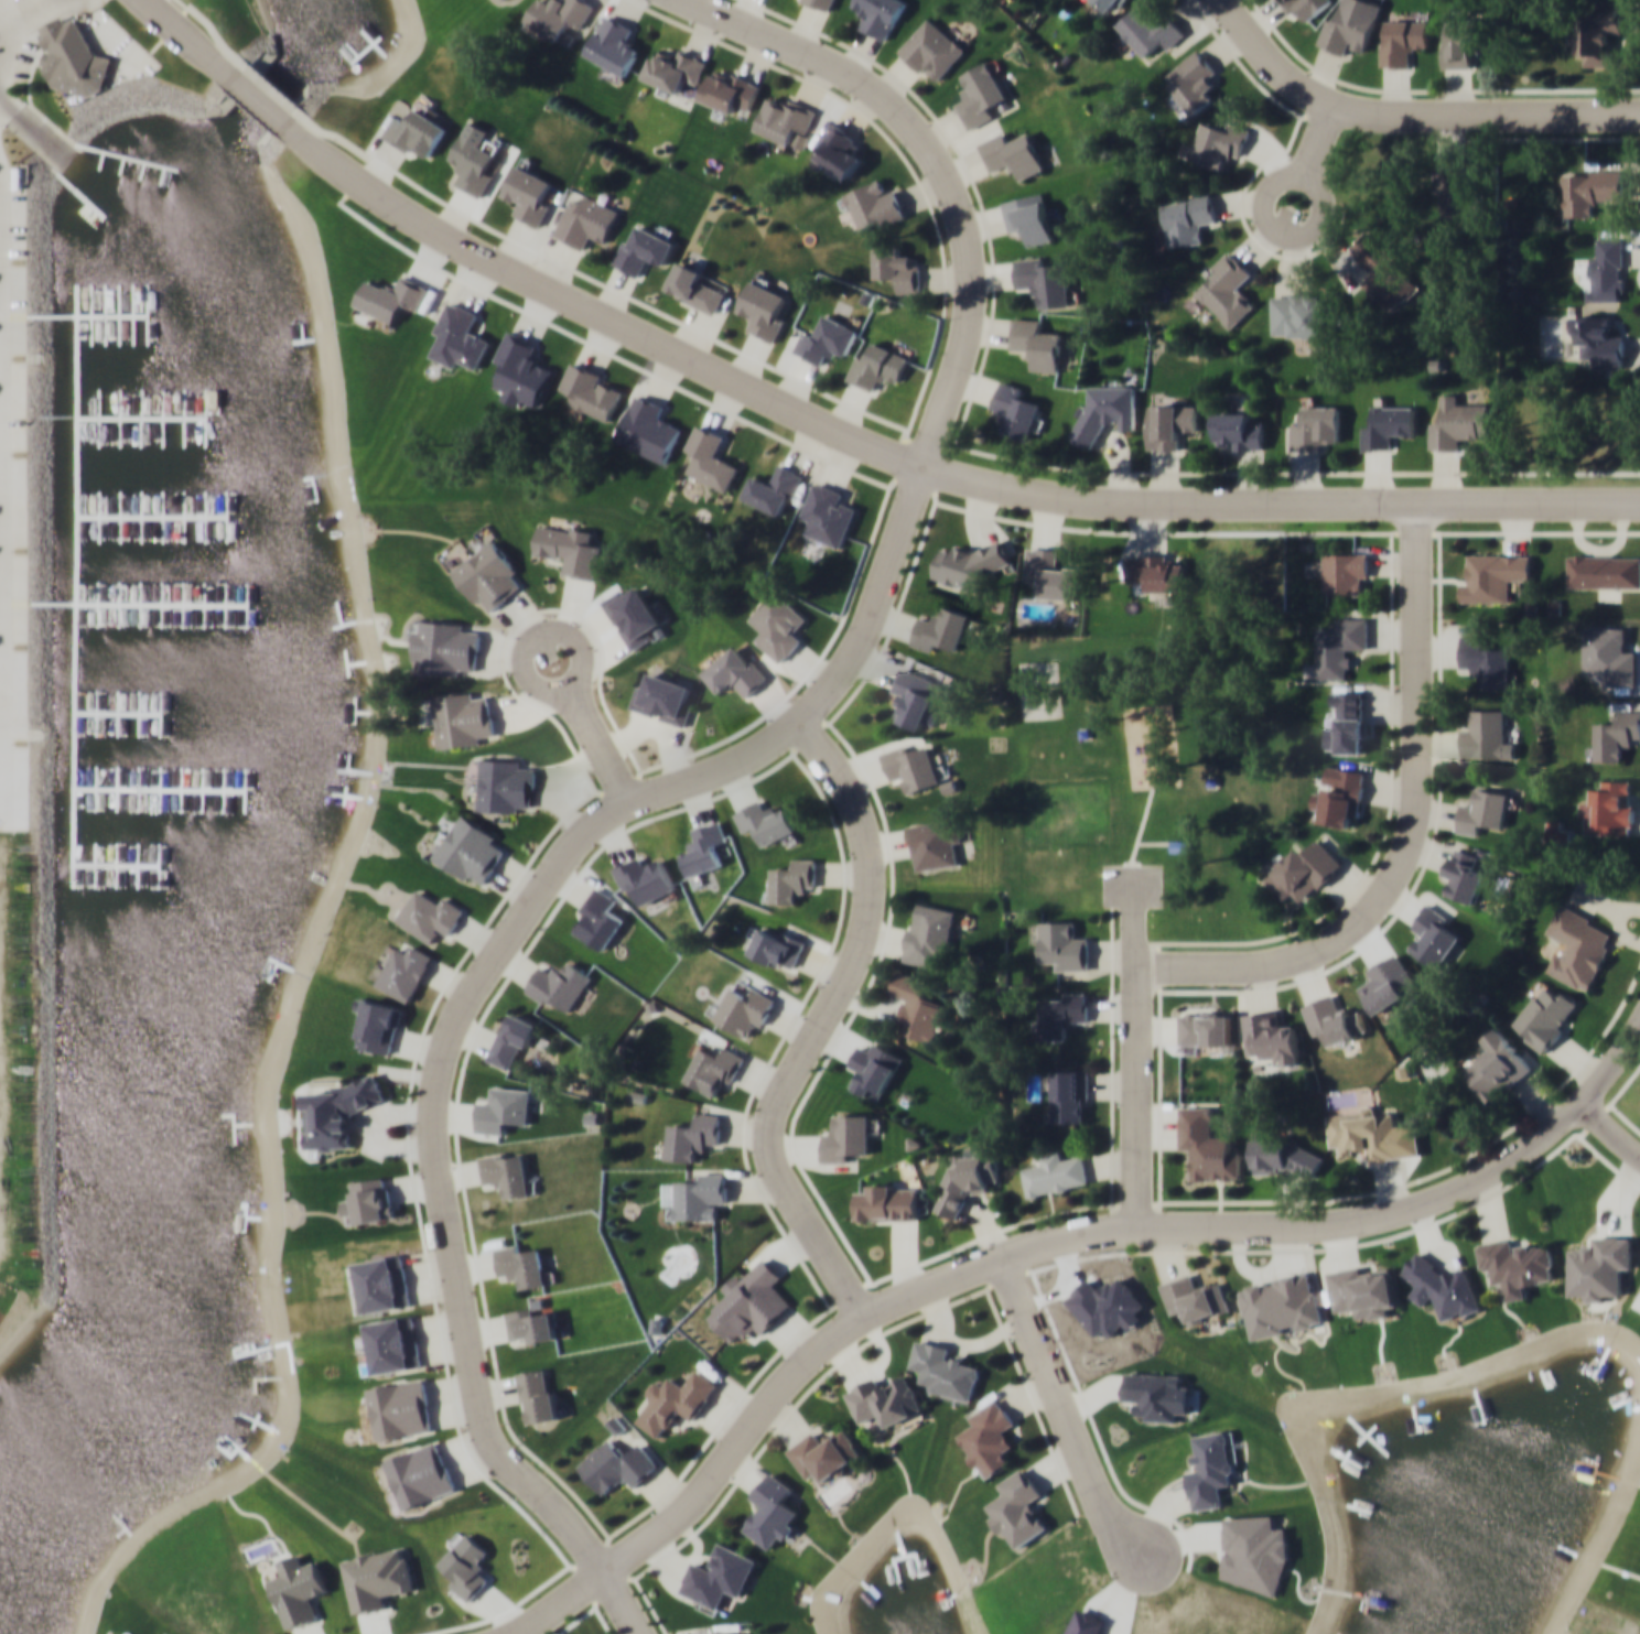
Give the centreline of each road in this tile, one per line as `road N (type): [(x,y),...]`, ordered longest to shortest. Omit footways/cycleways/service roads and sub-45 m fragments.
road 1 (residential): [(290,125),(416,224),(921,469),(1099,502),(1639,502)]
road 2 (residential): [(645,1633),(609,1569),(507,1461),(465,1356),(429,1178),(443,1046),(487,956),(629,798),(740,764),(803,721),(857,648),(921,469)]
road 3 (residential): [(1580,1105),(1518,1159),(1421,1210),(1308,1230),(1059,1241),(1006,1254),(867,1316),(792,1373),(711,1490),(609,1569)]
road 4 (residential): [(1143,972),(1262,967),(1350,941),(1405,870),(1423,743),(1423,502)]
road 5 (residential): [(803,721),(860,823),(872,889),(834,998),(773,1119),(772,1168),(867,1316)]
road 6 (residential): [(921,469),(972,320),(965,218),(924,137),(854,77),(683,0)]
road 7 (residential): [(1221,0),(1292,78),(1336,108),(1416,119),(1639,118)]
road 8 (residential): [(1006,1254),(1112,1521),(1136,1549)]
road 9 (residential): [(1336,108),(1310,171),(1324,195),(1319,220),(1302,238),(1274,234),(1263,206),(1276,183),(1310,171)]
road 10 (residential): [(1141,1232),(1143,972)]
road 11 (residential): [(1639,1155),(1580,1105),(1639,1028)]
road 12 (residential): [(629,798),(552,657)]
road 13 (residential): [(142,0),(241,82)]
road 14 (residential): [(609,1569),(507,1633)]

